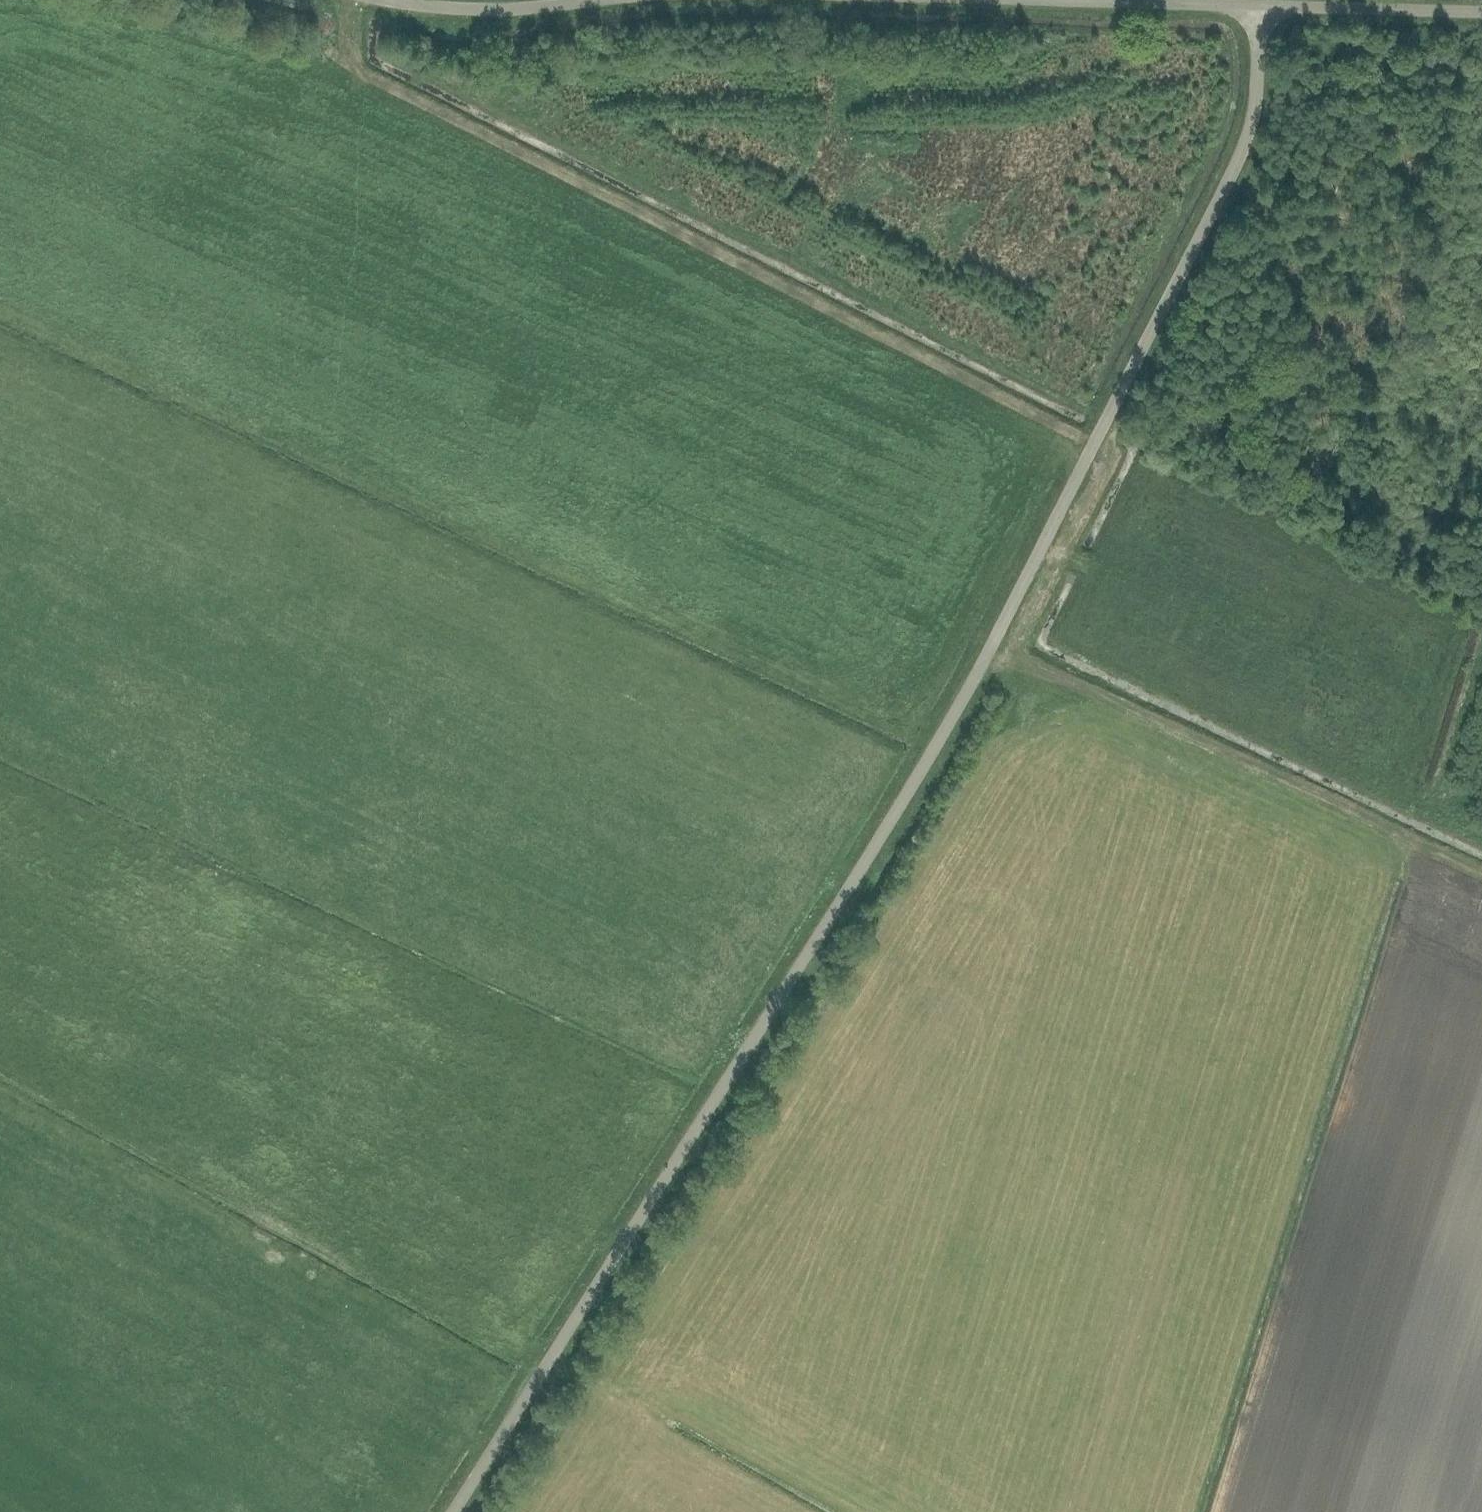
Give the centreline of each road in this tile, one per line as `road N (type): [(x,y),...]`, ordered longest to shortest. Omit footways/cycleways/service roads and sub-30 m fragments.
road 1 (unclassified): [(453,1511),(929,761),(1248,146),(1258,92),(1258,6)]
road 2 (unclassified): [(1481,12),(1258,6)]
road 3 (unclassified): [(1043,0),(1258,6)]
road 4 (unclassified): [(382,0),(474,10),(595,0)]

